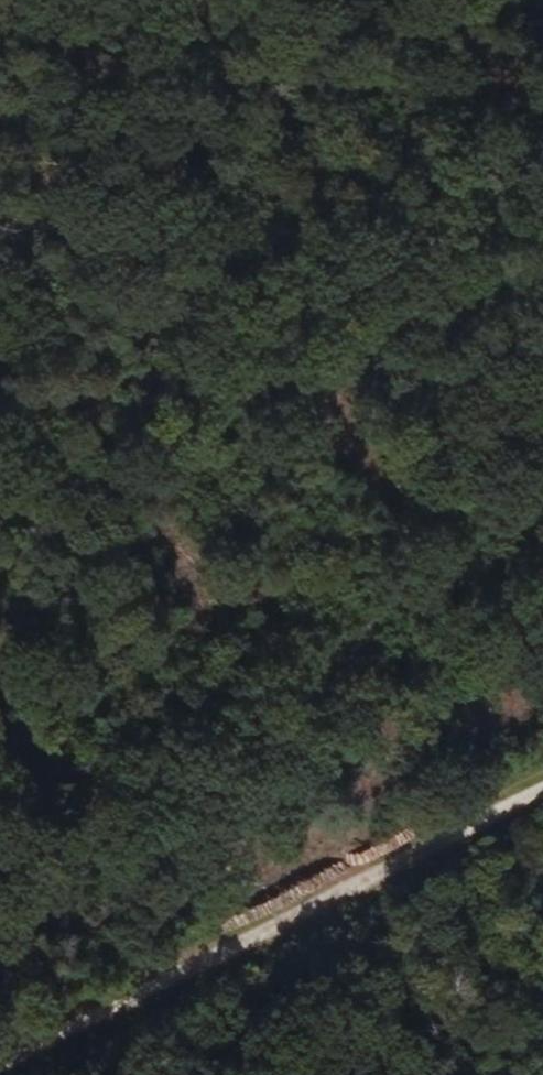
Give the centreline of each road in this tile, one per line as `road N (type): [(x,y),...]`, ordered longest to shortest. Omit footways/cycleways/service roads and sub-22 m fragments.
road 1 (track): [(542,790),(0,1067)]

